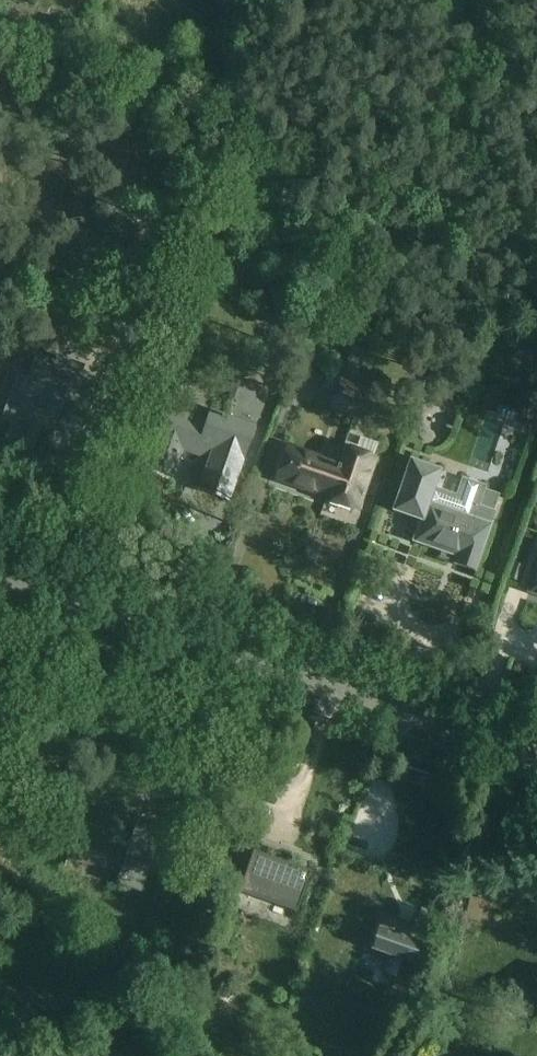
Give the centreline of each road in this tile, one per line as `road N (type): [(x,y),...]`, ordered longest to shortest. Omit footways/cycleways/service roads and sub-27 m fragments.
road 1 (tertiary): [(536,745),(0,561)]

